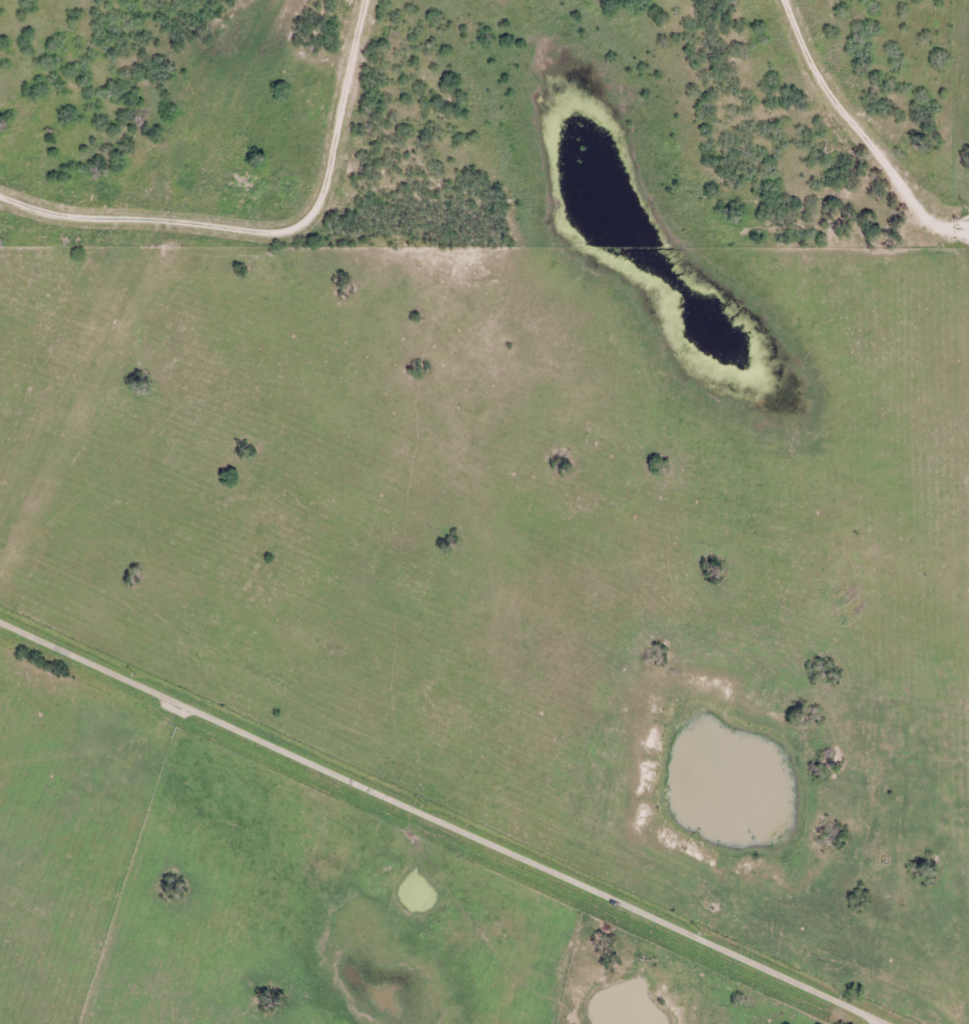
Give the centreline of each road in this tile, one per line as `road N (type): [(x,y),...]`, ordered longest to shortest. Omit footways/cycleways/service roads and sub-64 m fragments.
road 1 (residential): [(0,583),(27,623),(892,1023)]

